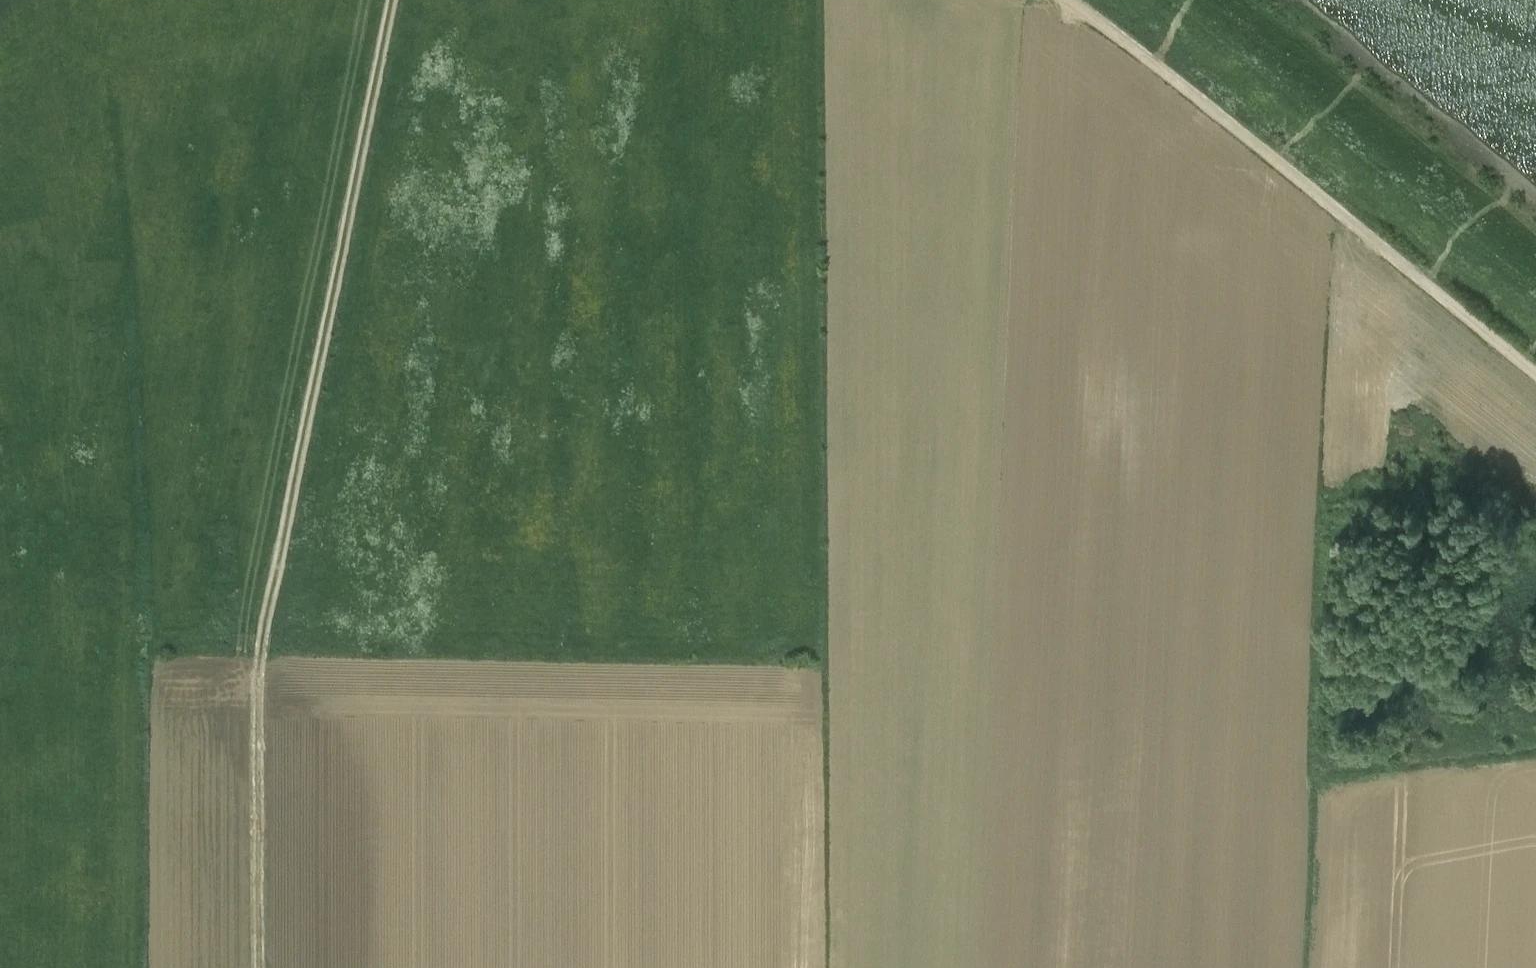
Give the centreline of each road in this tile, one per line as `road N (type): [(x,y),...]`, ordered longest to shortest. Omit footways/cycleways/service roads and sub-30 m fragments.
road 1 (track): [(264,967),(261,663),(394,0)]
road 2 (track): [(1170,0),(1535,298)]

